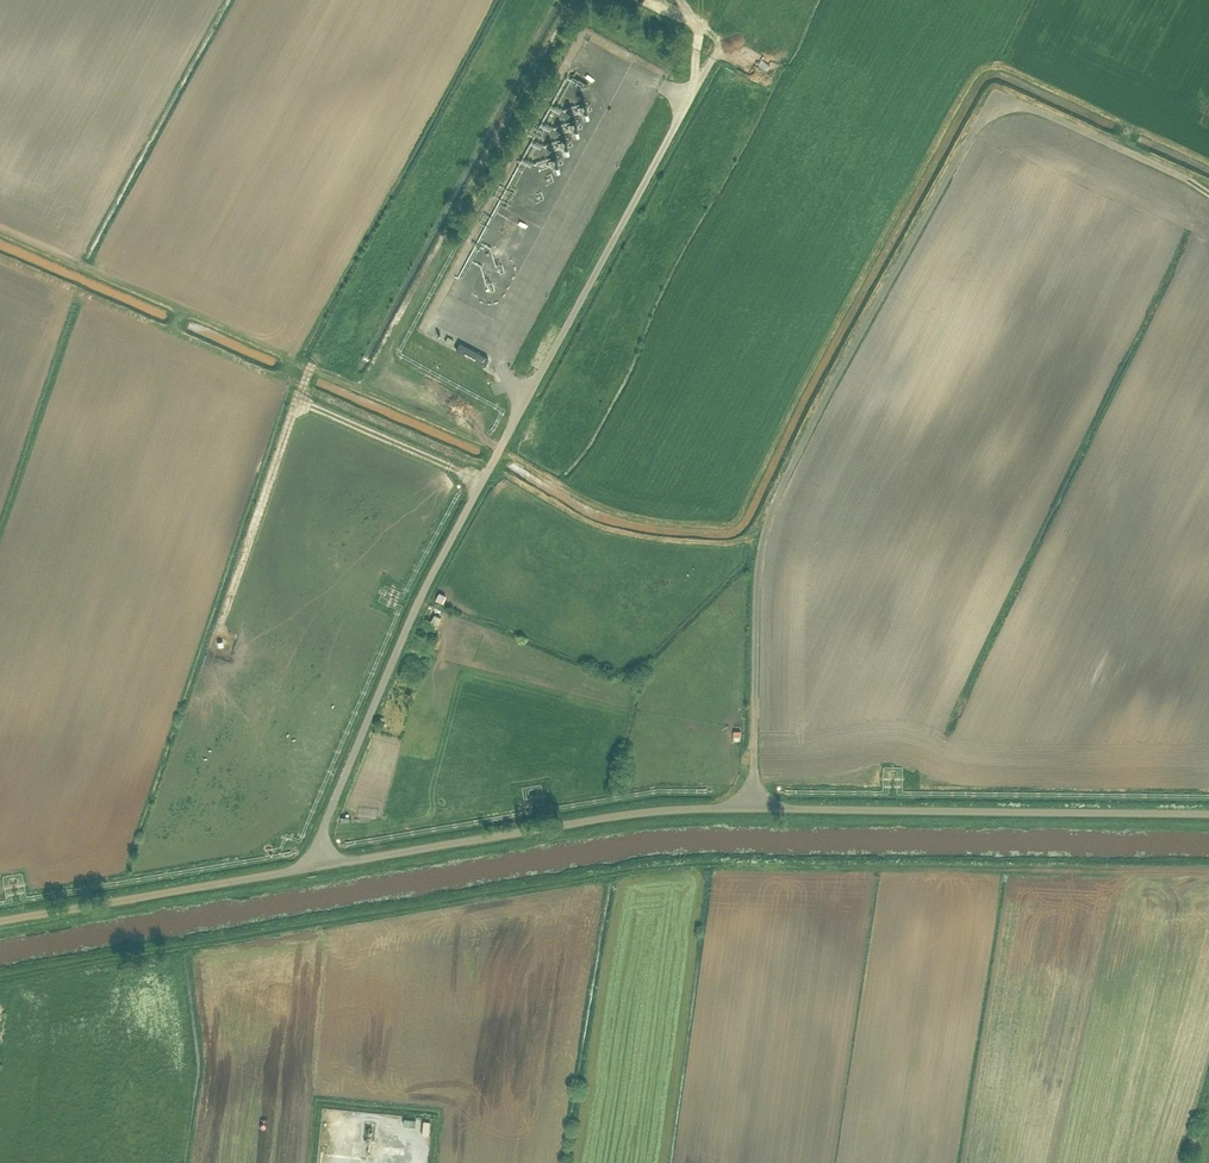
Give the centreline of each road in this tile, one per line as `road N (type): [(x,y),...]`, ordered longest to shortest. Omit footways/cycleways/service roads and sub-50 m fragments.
road 1 (track): [(0,974),(645,863),(1208,869)]
road 2 (unclassified): [(752,808),(759,569),(771,509),(980,121),(1003,108),(1031,108),(1188,180)]
road 3 (unclassified): [(320,866),(321,834),(421,596),(708,65)]
road 4 (unclassified): [(752,808),(1208,813)]
road 5 (track): [(482,482),(297,402),(219,630)]
road 6 (unclassified): [(320,866),(638,812),(752,808)]
road 7 (unclassified): [(0,920),(320,866)]

